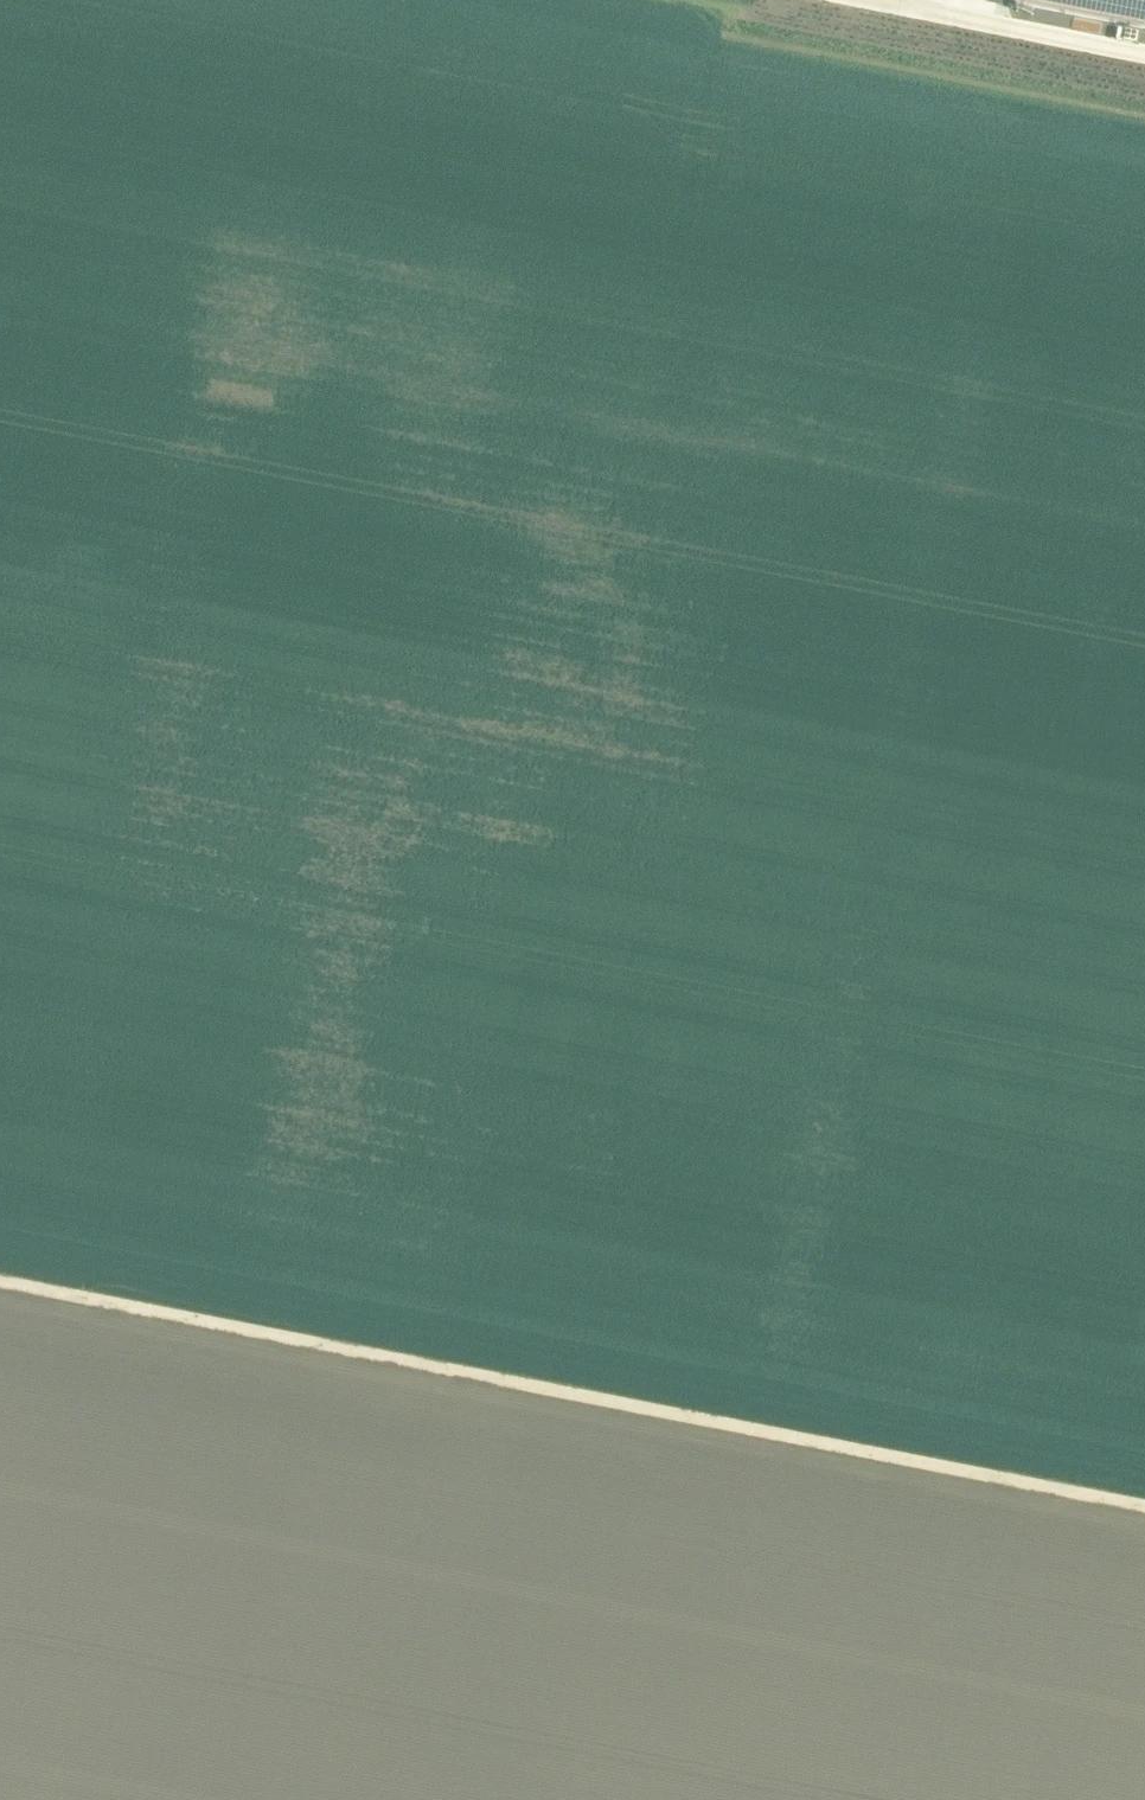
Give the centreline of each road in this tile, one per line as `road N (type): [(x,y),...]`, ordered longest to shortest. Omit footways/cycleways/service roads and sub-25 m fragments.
road 1 (unclassified): [(1144,1504),(0,1277)]

